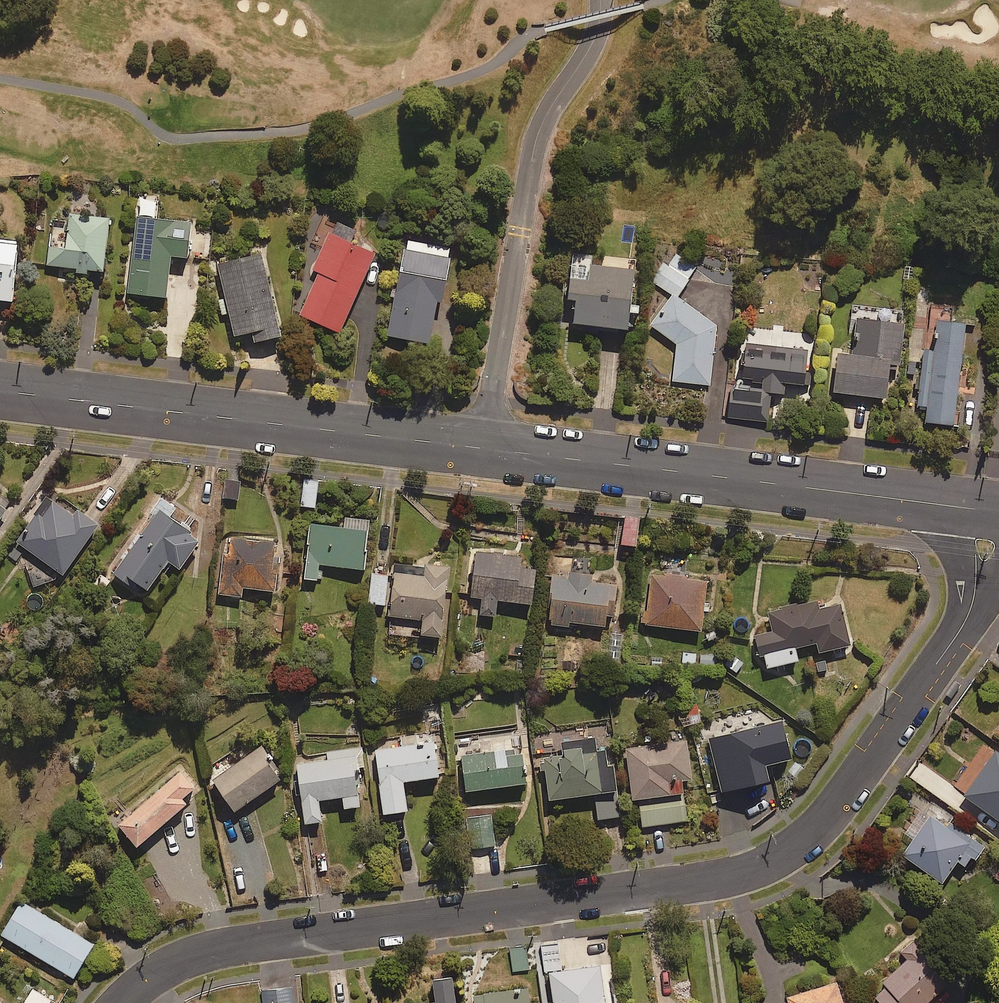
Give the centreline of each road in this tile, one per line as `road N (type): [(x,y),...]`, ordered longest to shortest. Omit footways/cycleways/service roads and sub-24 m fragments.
road 1 (residential): [(123,1002),(179,962),(230,946),(692,883),(772,862),(831,818),(979,601),(985,512)]
road 2 (tertiary): [(0,391),(985,512)]

